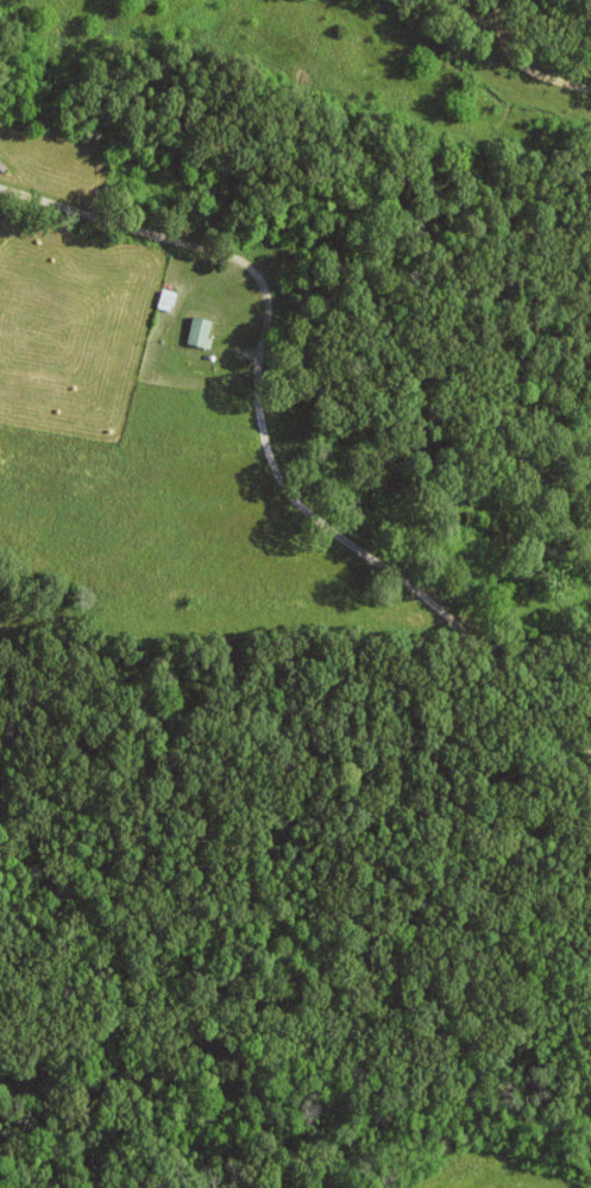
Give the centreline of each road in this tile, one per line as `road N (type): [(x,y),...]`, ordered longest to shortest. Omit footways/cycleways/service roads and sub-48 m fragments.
road 1 (residential): [(590,735),(498,628),(304,494),(250,384),(256,310),(233,272),(0,191)]

